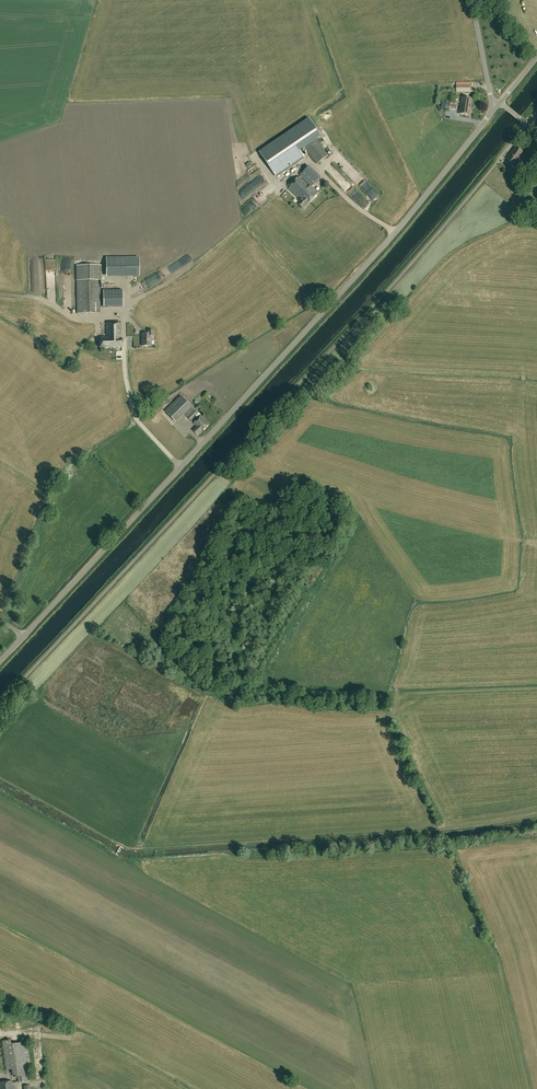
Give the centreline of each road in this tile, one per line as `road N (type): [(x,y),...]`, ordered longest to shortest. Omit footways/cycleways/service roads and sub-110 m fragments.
road 1 (unclassified): [(181,468),(370,260),(499,103)]
road 2 (unclassified): [(0,661),(181,468)]
road 3 (unclassified): [(181,468),(136,420),(125,348)]

